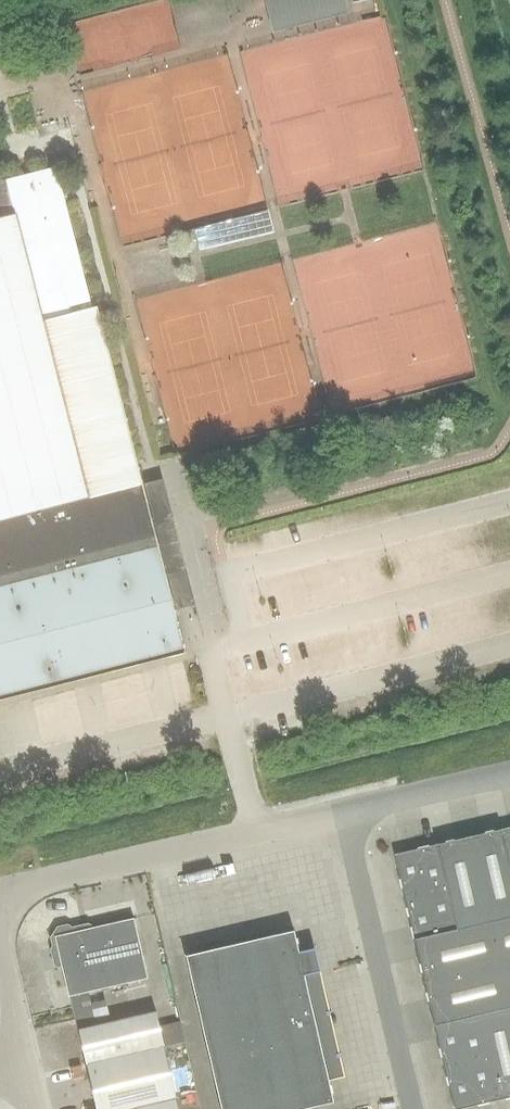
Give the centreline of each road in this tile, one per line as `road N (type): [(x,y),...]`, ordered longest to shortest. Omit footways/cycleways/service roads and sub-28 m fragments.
road 1 (unclassified): [(0,946),(6,908),(40,884),(346,811)]
road 2 (unclassified): [(410,1108),(346,811)]
road 3 (unclassified): [(346,811),(509,773)]

